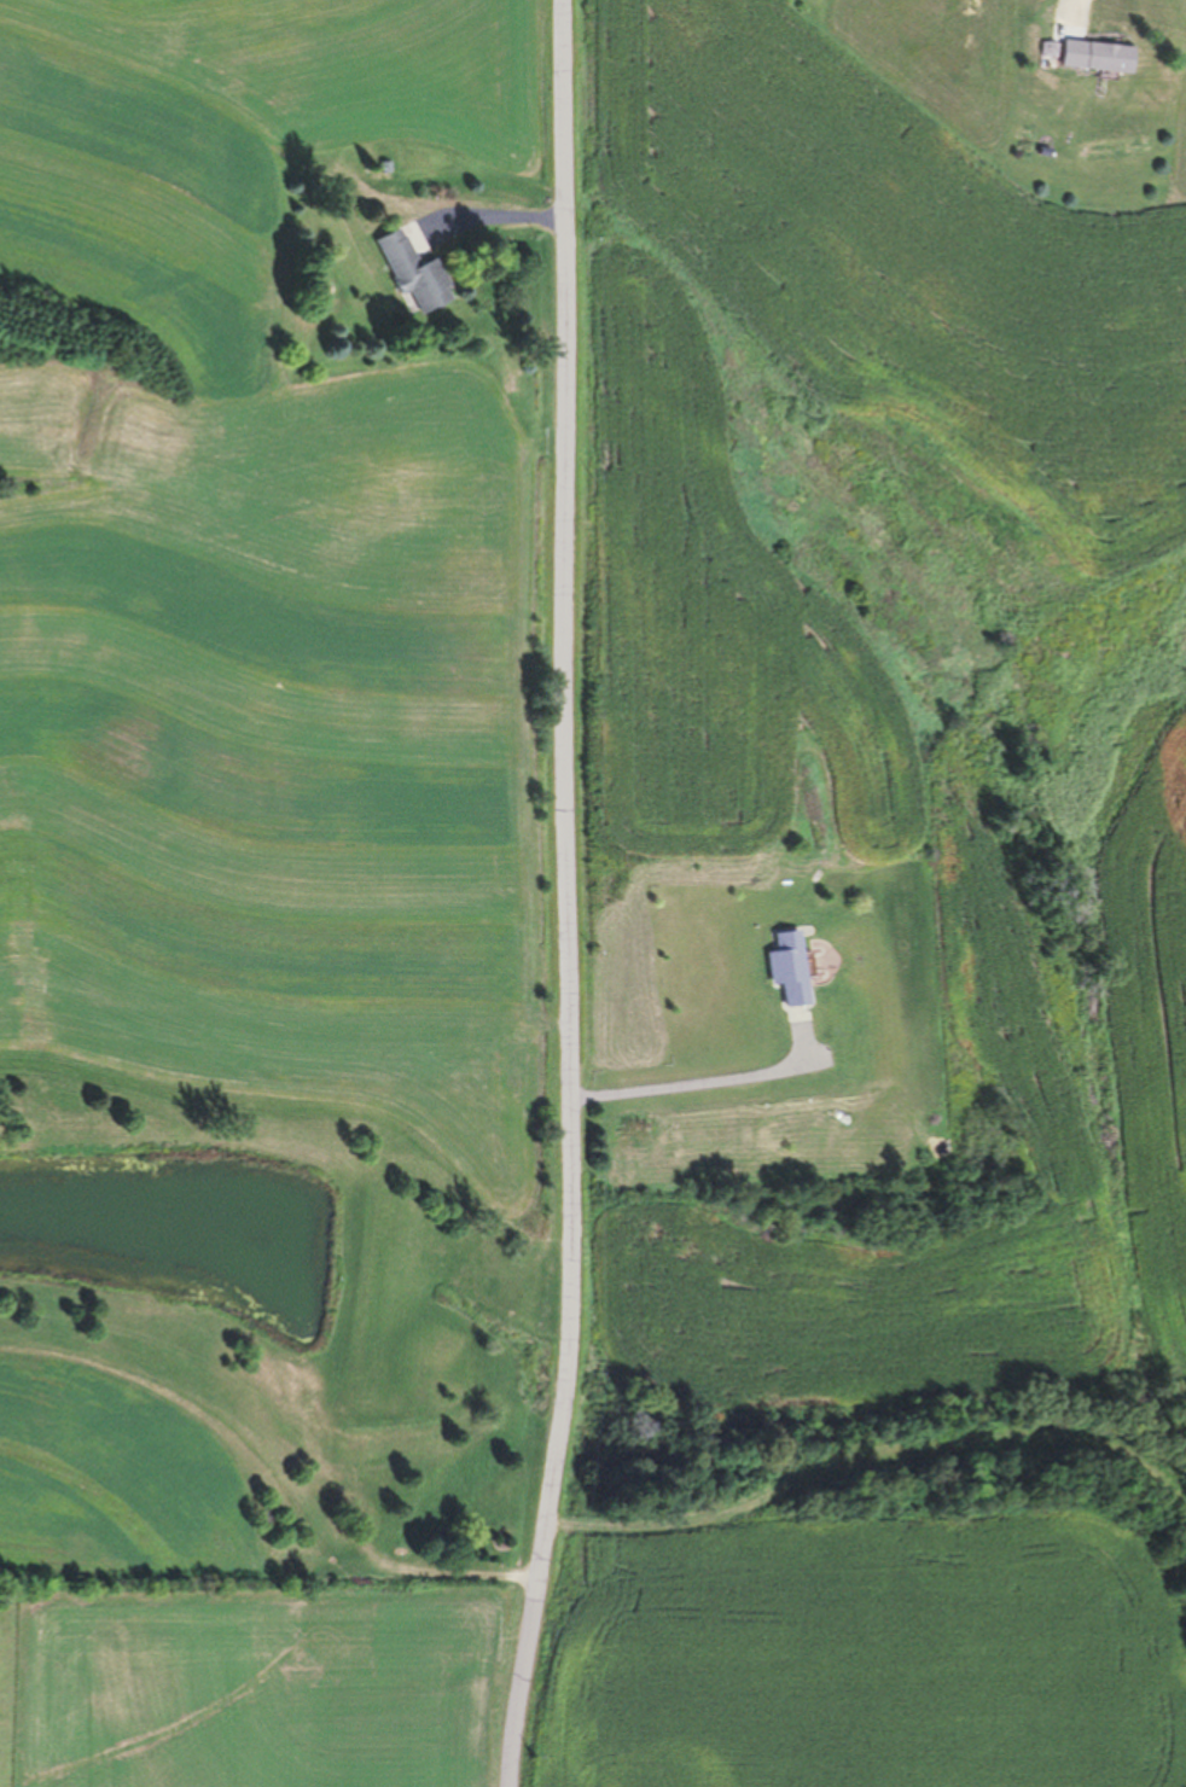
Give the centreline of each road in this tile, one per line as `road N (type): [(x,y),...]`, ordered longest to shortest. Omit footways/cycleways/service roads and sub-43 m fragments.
road 1 (residential): [(510,1786),(570,1337),(563,0)]

